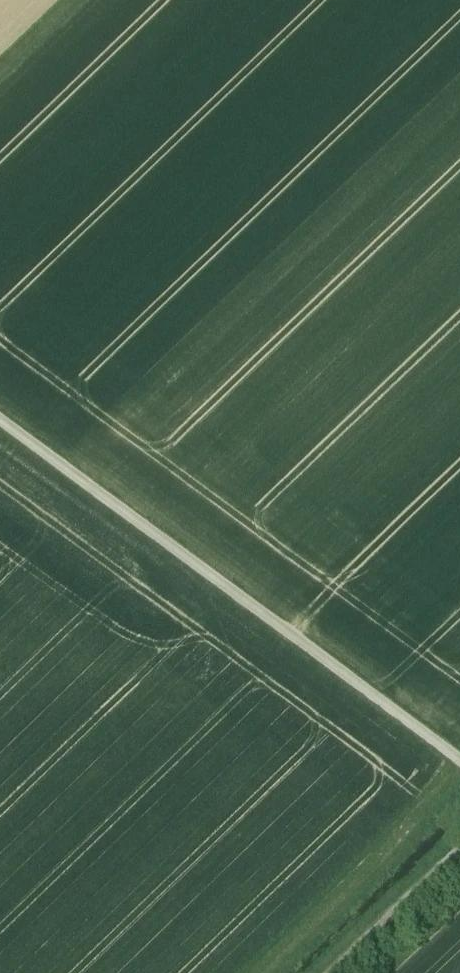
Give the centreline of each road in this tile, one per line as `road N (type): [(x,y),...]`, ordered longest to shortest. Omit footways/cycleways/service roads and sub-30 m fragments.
road 1 (track): [(459,757),(0,416)]
road 2 (track): [(333,972),(459,852)]

